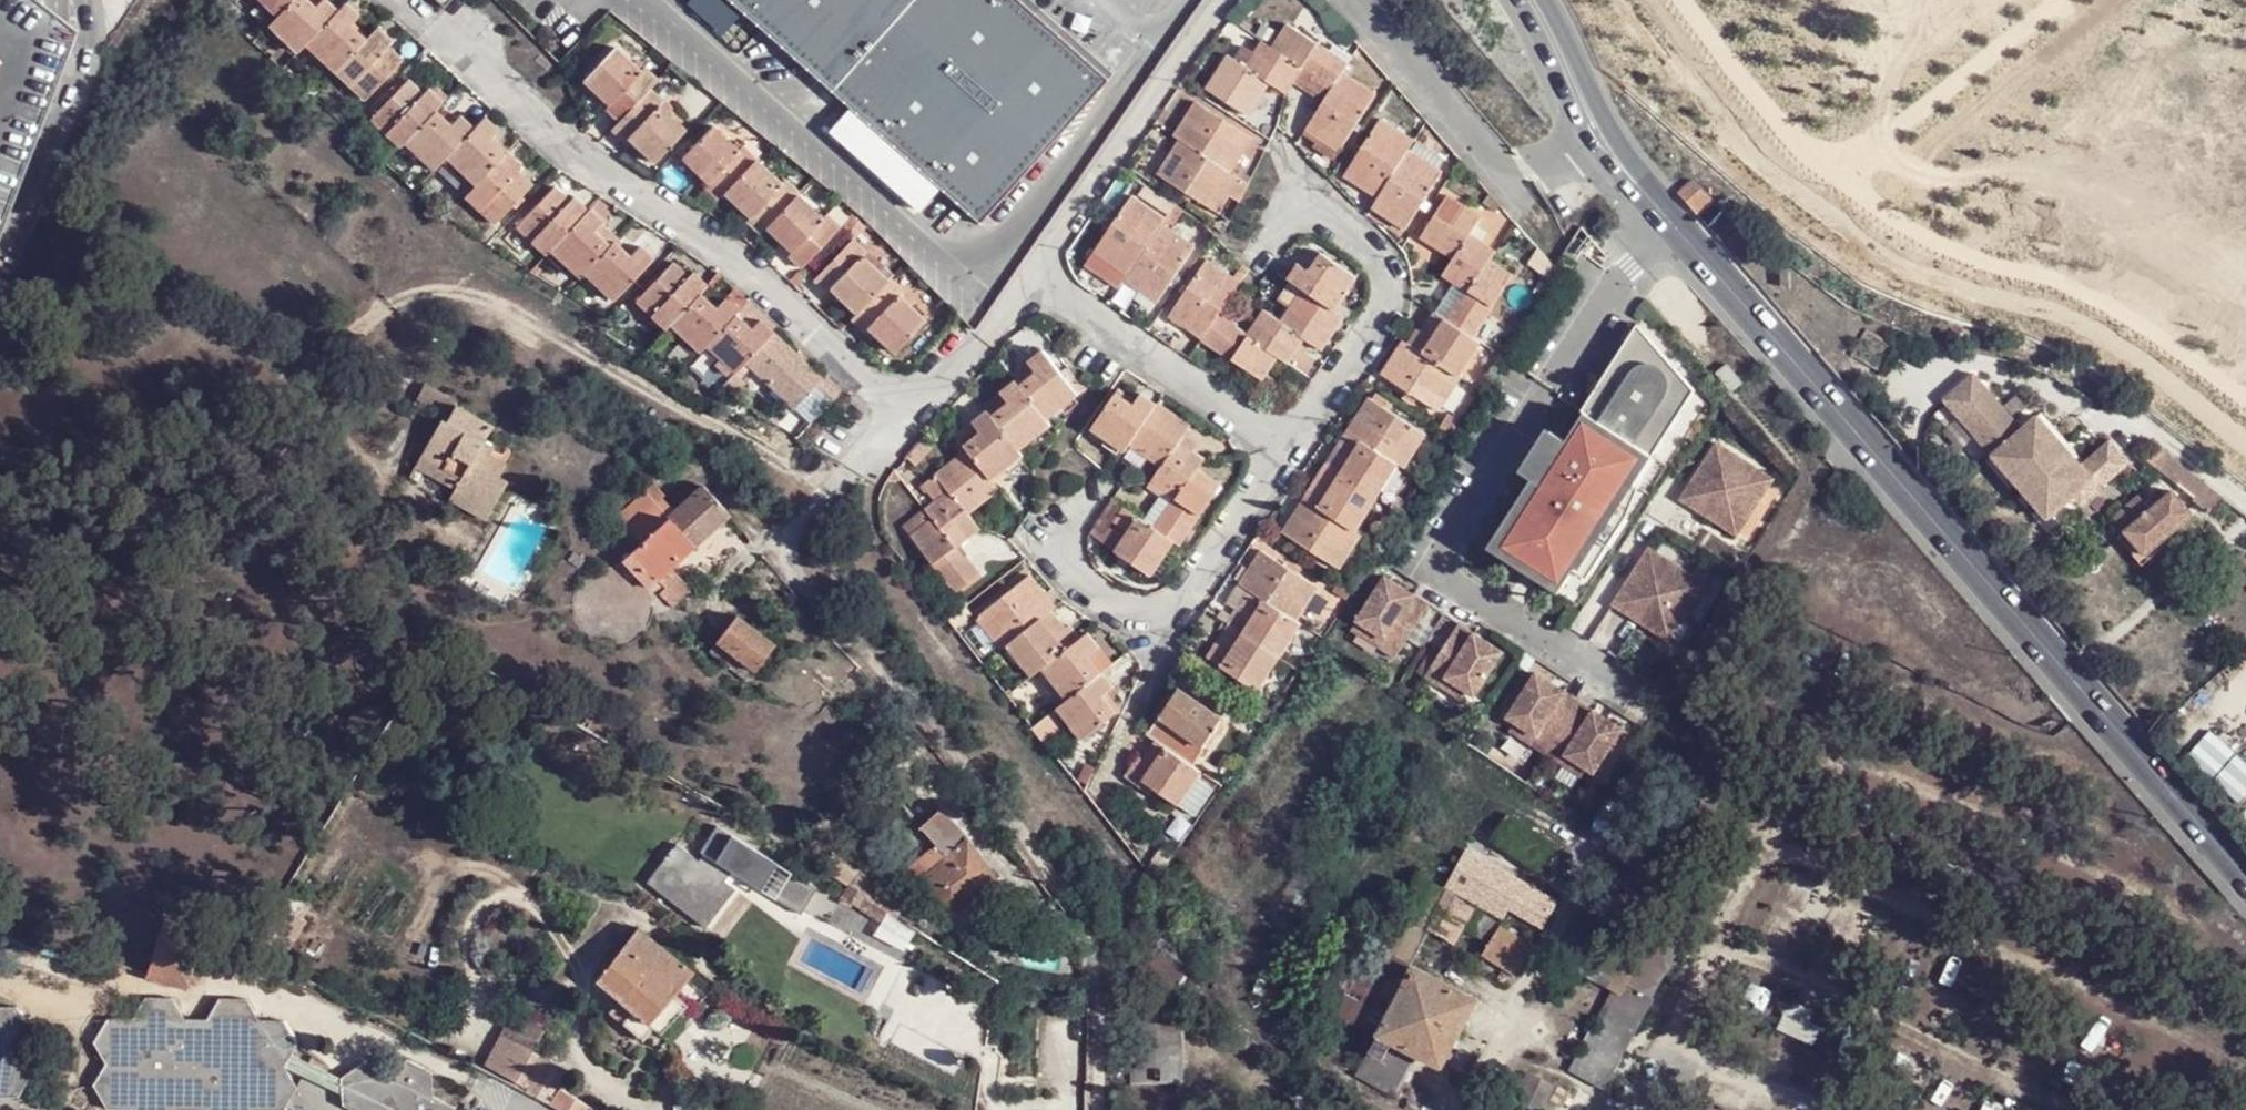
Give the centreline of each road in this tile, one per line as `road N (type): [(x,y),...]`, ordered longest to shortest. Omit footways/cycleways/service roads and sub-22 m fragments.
road 1 (secondary): [(1598,138),(2245,878)]
road 2 (track): [(377,466),(327,422),(326,371),(375,315),(435,289),(515,314),(824,493),(855,469)]
road 3 (track): [(824,493),(792,528),(799,580),(1083,921),(1099,969),(1096,1109)]
road 4 (residential): [(384,0),(467,53),(588,162),(720,250),(914,412)]
road 5 (track): [(1651,1109),(1641,1090),(1820,743)]
road 6 (residential): [(1096,488),(1060,546),(1061,567),(1127,611),(1168,607),(1199,575),(1282,448)]
road 7 (residential): [(1282,448),(1392,290),(1386,271),(1339,225),(1315,214),(1290,218),(1269,245)]
road 8 (residential): [(1033,271),(1218,0)]
road 9 (residential): [(1033,271),(1282,448)]
road 10 (residential): [(1361,0),(1501,167),(1524,166)]
road 11 (residential): [(914,412),(1033,271)]
road 12 (secondary): [(1520,0),(1598,138)]
road 13 (secondary): [(1598,138),(1543,0)]

